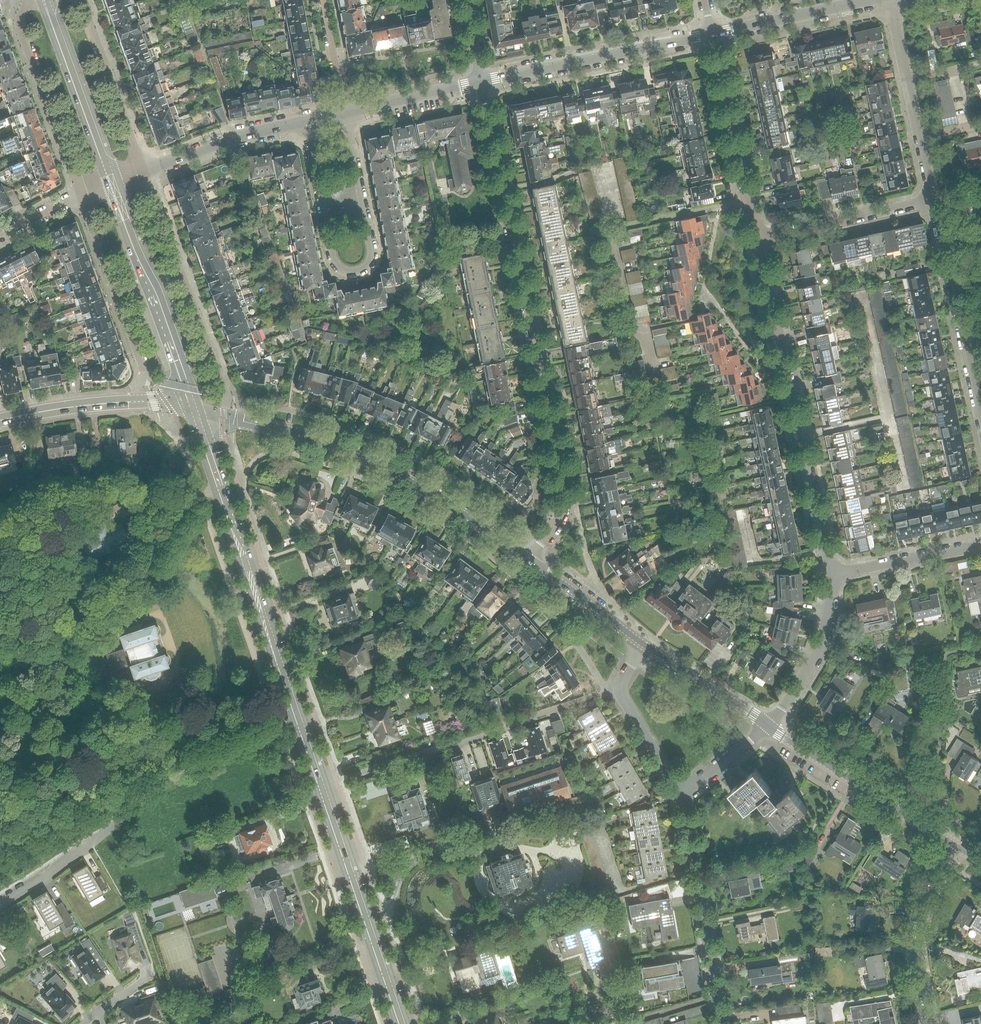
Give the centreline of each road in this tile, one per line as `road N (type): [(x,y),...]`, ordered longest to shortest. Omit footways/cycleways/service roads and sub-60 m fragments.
road 1 (residential): [(484,85),(564,473),(560,518),(531,563)]
road 2 (secondary): [(321,788),(194,409)]
road 3 (tertiary): [(531,563),(361,457),(223,417)]
road 4 (residential): [(832,575),(760,242)]
road 5 (residential): [(304,125),(334,263),(361,274),(372,254),(347,116)]
road 6 (residential): [(321,788),(619,690)]
road 7 (residential): [(223,417),(222,389),(143,173)]
road 8 (secondary): [(401,1023),(321,788)]
road 9 (secondary): [(194,409),(110,185)]
road 10 (residential): [(717,1023),(716,967),(673,789)]
road 11 (unclassified): [(484,85),(715,37)]
road 12 (tertiary): [(767,725),(961,847)]
road 13 (residential): [(980,419),(934,203)]
road 14 (residential): [(42,0),(25,8),(19,25),(82,195)]
road 15 (residential): [(139,402),(139,367),(82,195)]
road 16 (residential): [(760,242),(715,37)]
road 17 (secondary): [(110,185),(43,0)]
road 18 (residential): [(933,1023),(921,918),(961,847)]
road 19 (residential): [(143,173),(78,0)]
road 20 (unclassified): [(715,37),(890,0)]
road 21 (residential): [(760,242),(934,203)]
road 22 (residential): [(767,725),(824,646),(832,575)]
road 23 (unclassified): [(143,173),(304,125)]
road 24 (residential): [(832,575),(980,545)]
road 25 (tertiary): [(644,645),(767,725)]
road 26 (unclassified): [(347,116),(484,85)]
road 27 (secondary): [(139,402),(0,420)]
road 28 (tertiary): [(531,563),(644,645)]

